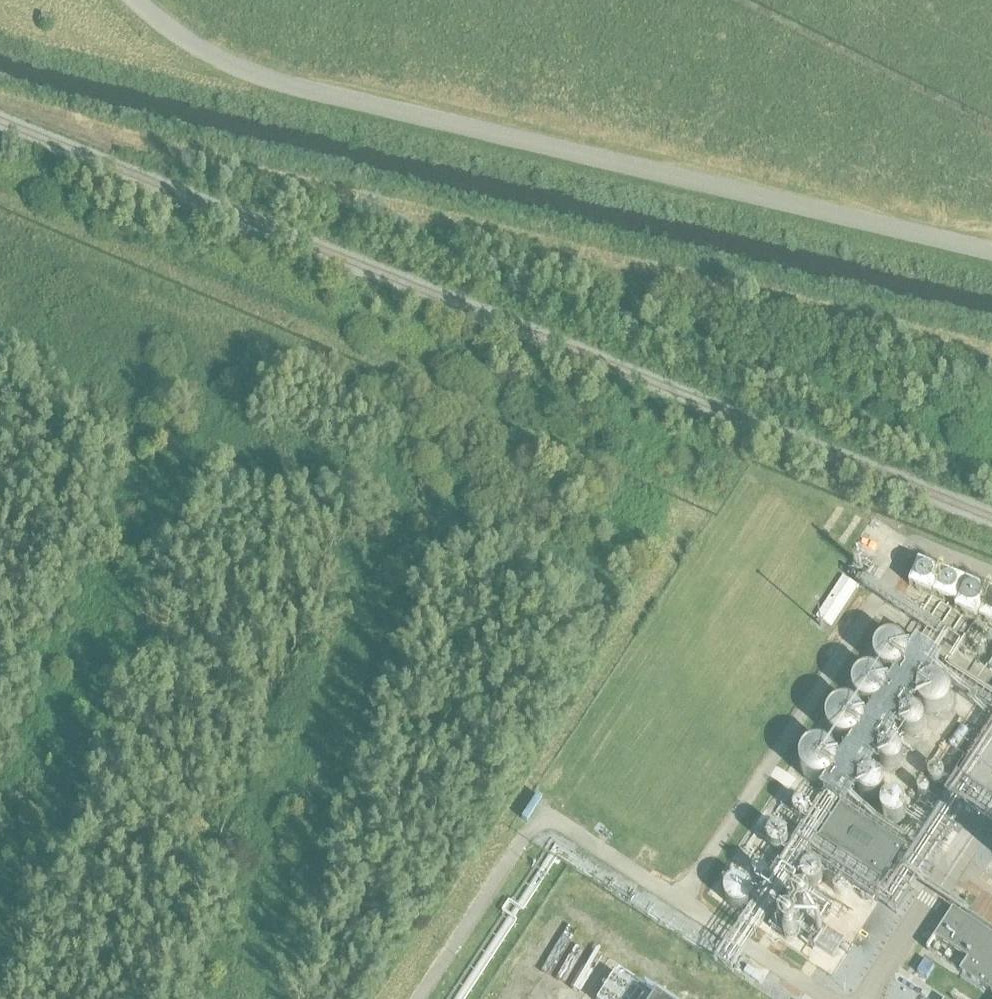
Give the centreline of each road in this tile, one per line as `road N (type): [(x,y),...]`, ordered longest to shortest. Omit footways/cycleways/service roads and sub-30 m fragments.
road 1 (unclassified): [(991,252),(260,74),(207,51),(144,0)]

